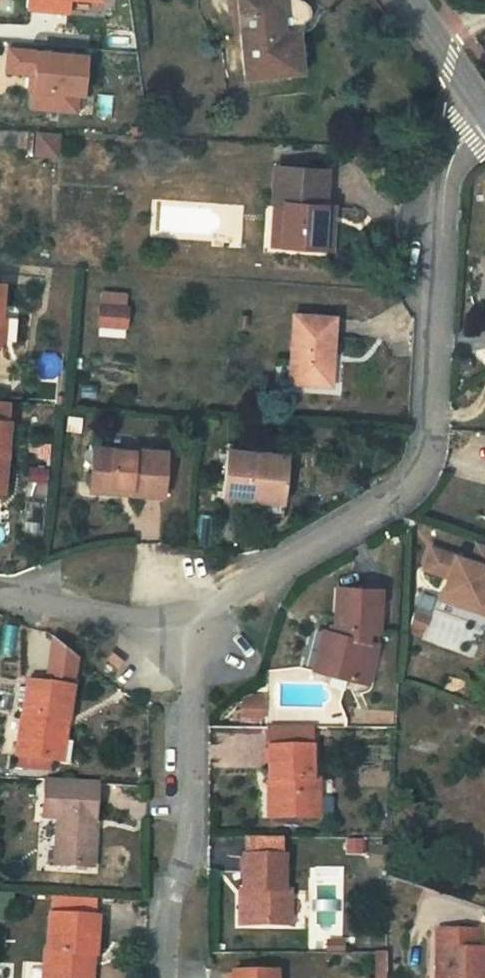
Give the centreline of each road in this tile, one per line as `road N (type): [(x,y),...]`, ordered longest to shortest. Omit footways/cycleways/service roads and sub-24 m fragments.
road 1 (residential): [(171,624),(408,490),(447,177),(484,109)]
road 2 (residential): [(168,977),(171,624)]
road 3 (residential): [(0,595),(171,624)]
road 4 (tertiary): [(408,0),(484,109)]

